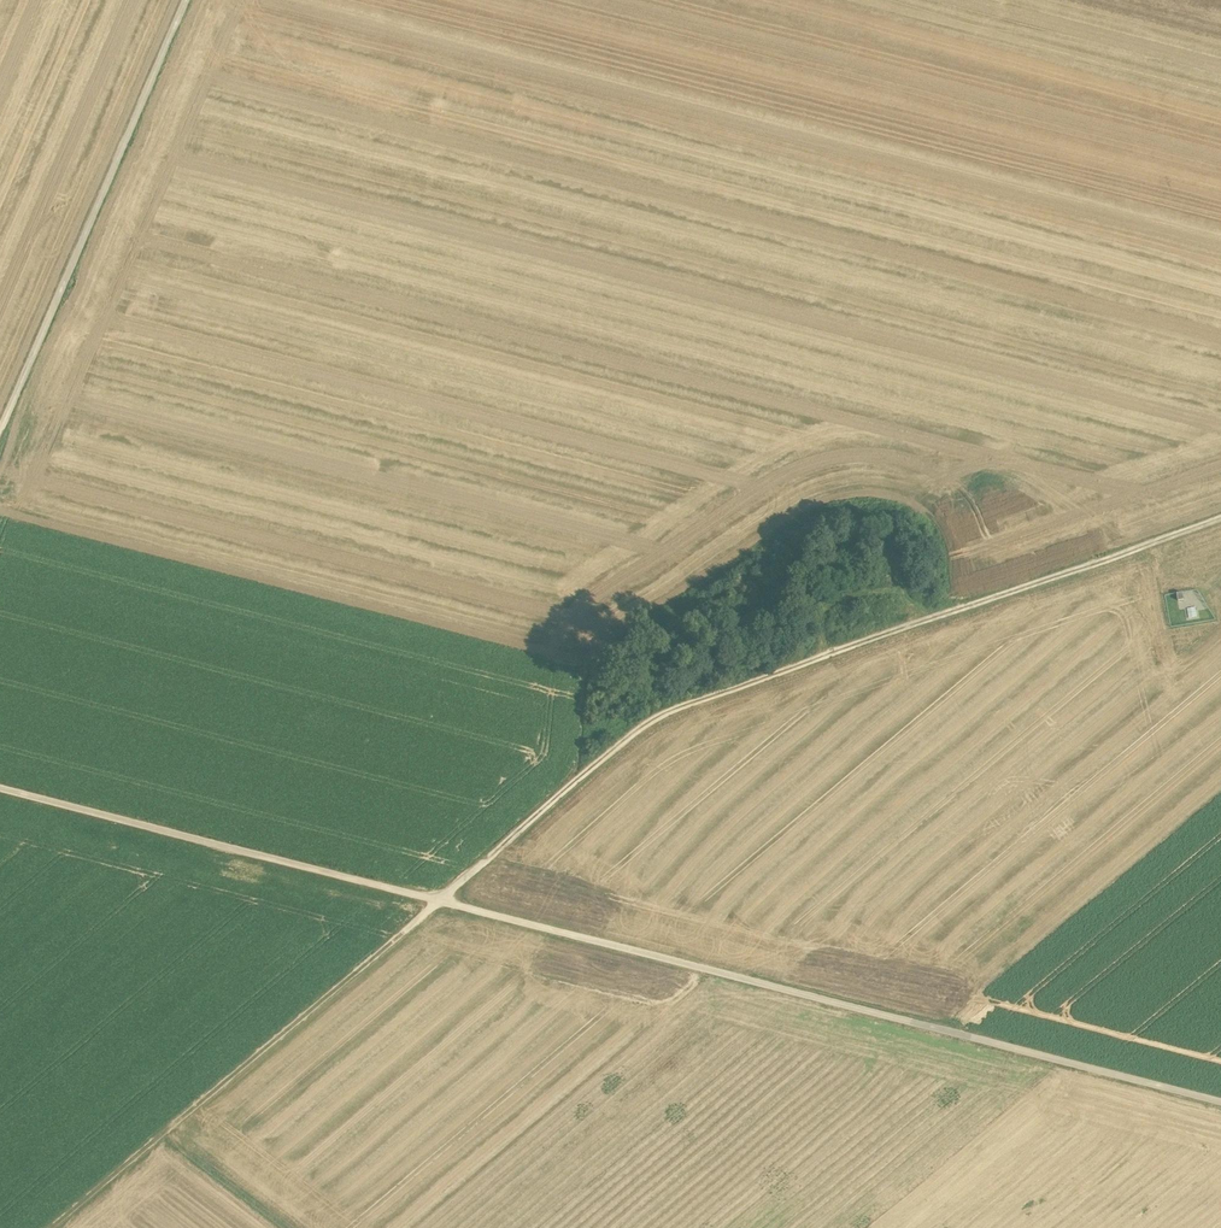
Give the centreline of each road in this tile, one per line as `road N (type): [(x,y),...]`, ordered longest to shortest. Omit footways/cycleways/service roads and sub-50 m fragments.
road 1 (track): [(446,903),(661,719),(1220,521)]
road 2 (track): [(1220,1102),(446,903)]
road 3 (track): [(52,1227),(427,929),(446,903)]
road 4 (track): [(188,0),(0,434)]
road 5 (track): [(446,903),(0,796)]

